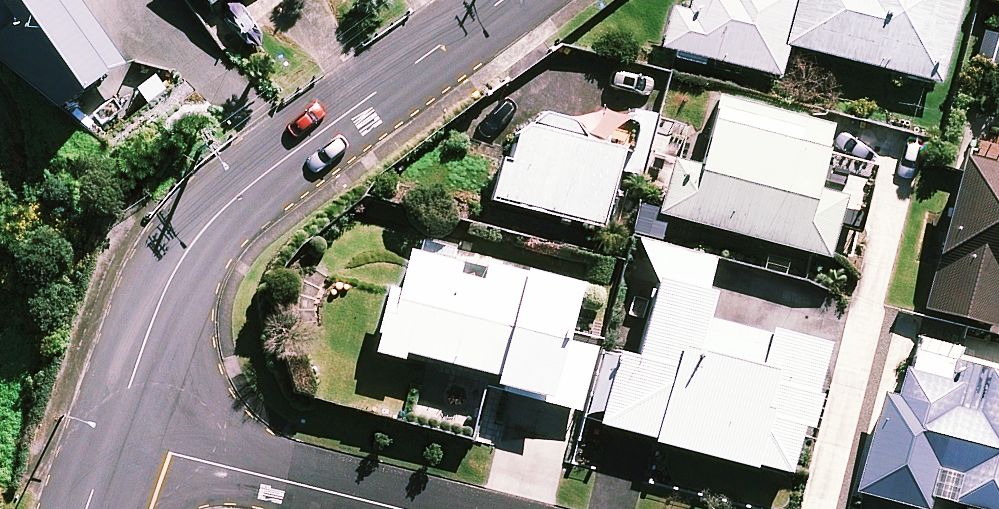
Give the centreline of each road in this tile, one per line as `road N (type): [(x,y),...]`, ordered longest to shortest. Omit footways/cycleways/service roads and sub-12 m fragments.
road 1 (tertiary): [(502,0),(253,185),(193,244),(161,296),(111,437)]
road 2 (residential): [(111,437),(399,508)]

